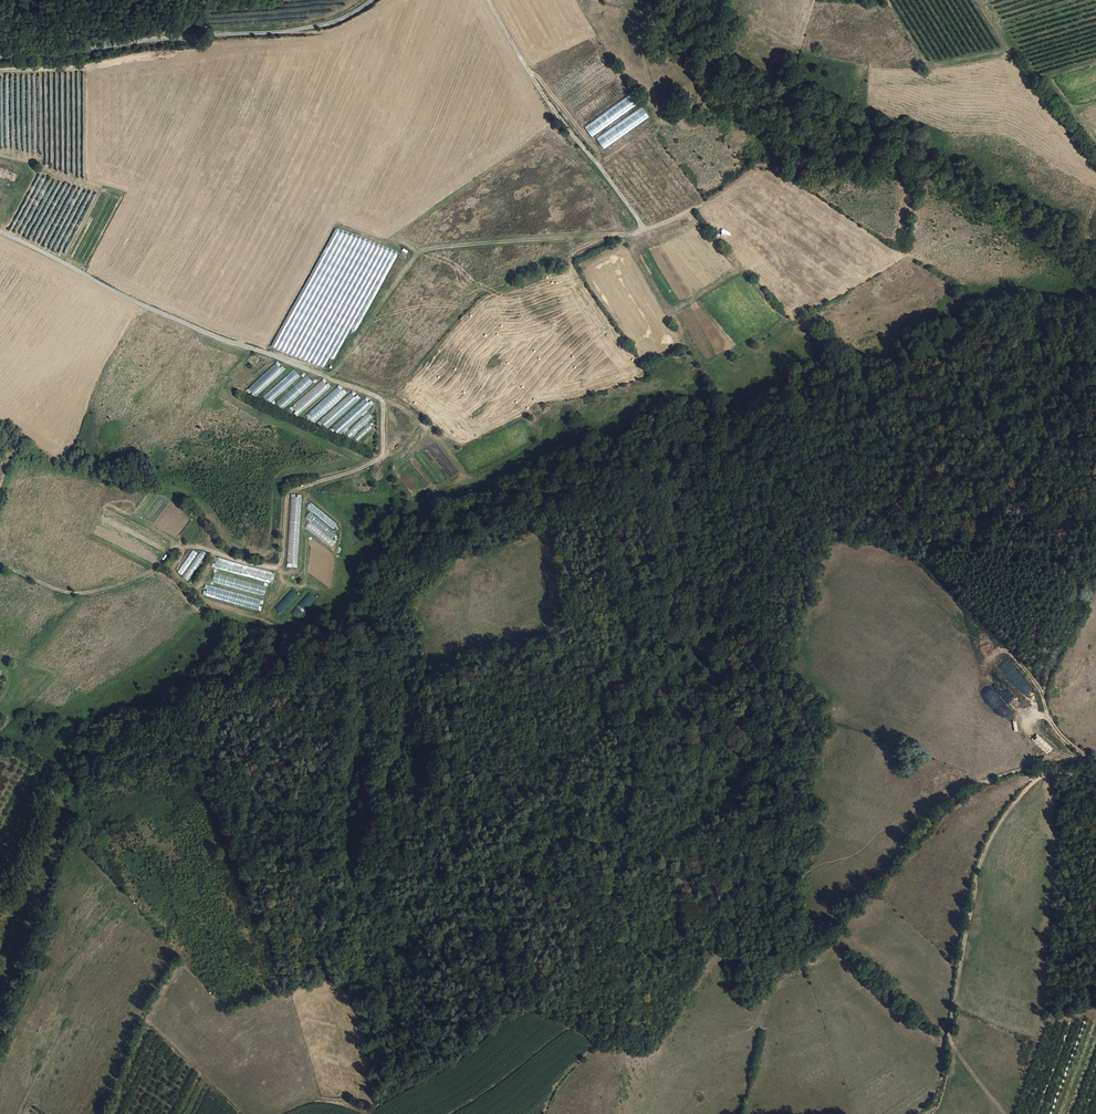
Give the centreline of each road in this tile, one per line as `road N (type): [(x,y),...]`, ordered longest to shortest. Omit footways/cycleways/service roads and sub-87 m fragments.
road 1 (track): [(487,0),(553,109),(643,226),(704,204),(767,164),(902,250)]
road 2 (track): [(0,566),(80,594),(148,574),(181,547),(276,568),(293,490),(371,463),(384,449)]
road 3 (track): [(0,230),(121,295),(376,395),(383,402),(384,449)]
road 4 (track): [(371,0),(335,22),(299,30),(0,58)]
road 5 (track): [(1094,762),(1051,723),(1043,694),(1078,606)]

